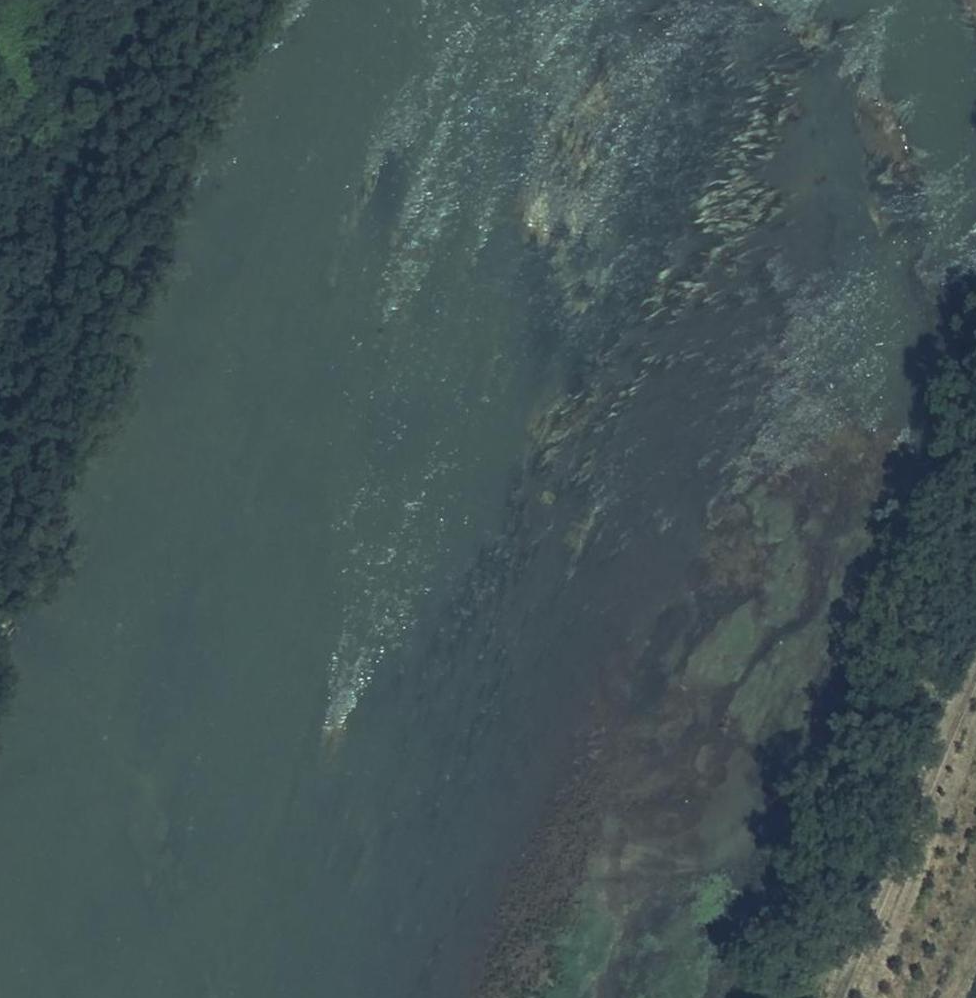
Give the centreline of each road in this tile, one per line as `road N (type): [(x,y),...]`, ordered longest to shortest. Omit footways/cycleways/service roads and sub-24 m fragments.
road 1 (track): [(845,997),(975,679)]

